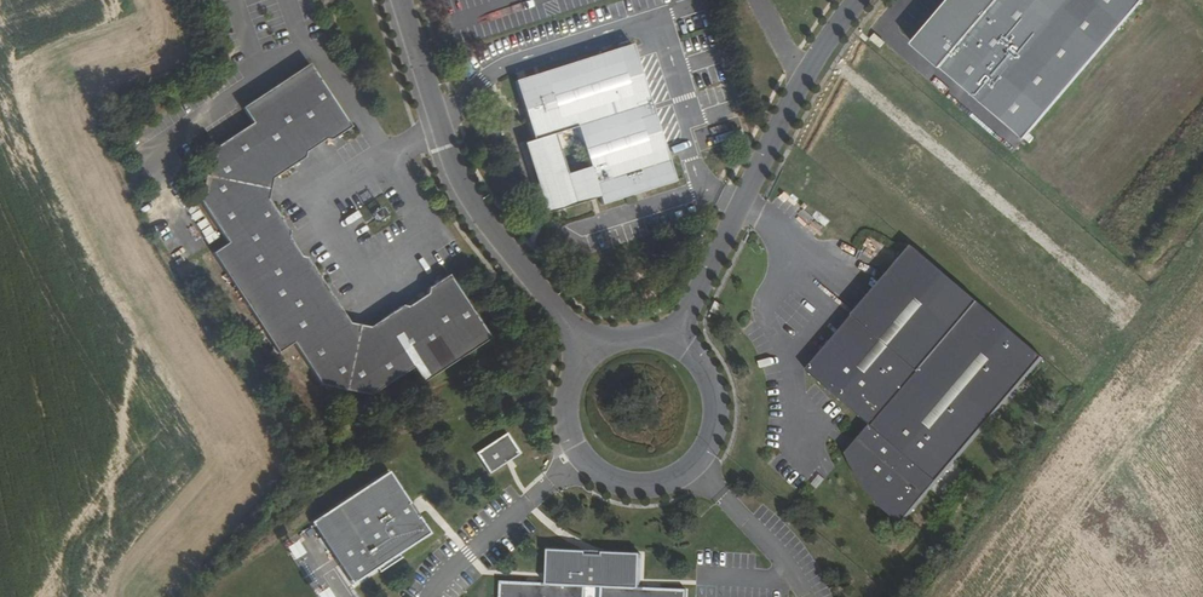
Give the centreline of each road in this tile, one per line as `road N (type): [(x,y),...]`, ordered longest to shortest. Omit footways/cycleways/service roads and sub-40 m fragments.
road 1 (unclassified): [(401,0),(464,190),(587,355)]
road 2 (unclassified): [(674,342),(797,86)]
road 3 (unclassified): [(577,451),(457,547),(413,596)]
road 4 (unclassified): [(806,596),(693,461)]
road 5 (unclassified): [(693,461),(714,420),(714,397),(693,356),(674,342)]
road 6 (unclassified): [(577,451),(592,468),(633,484),(675,475),(693,461)]

